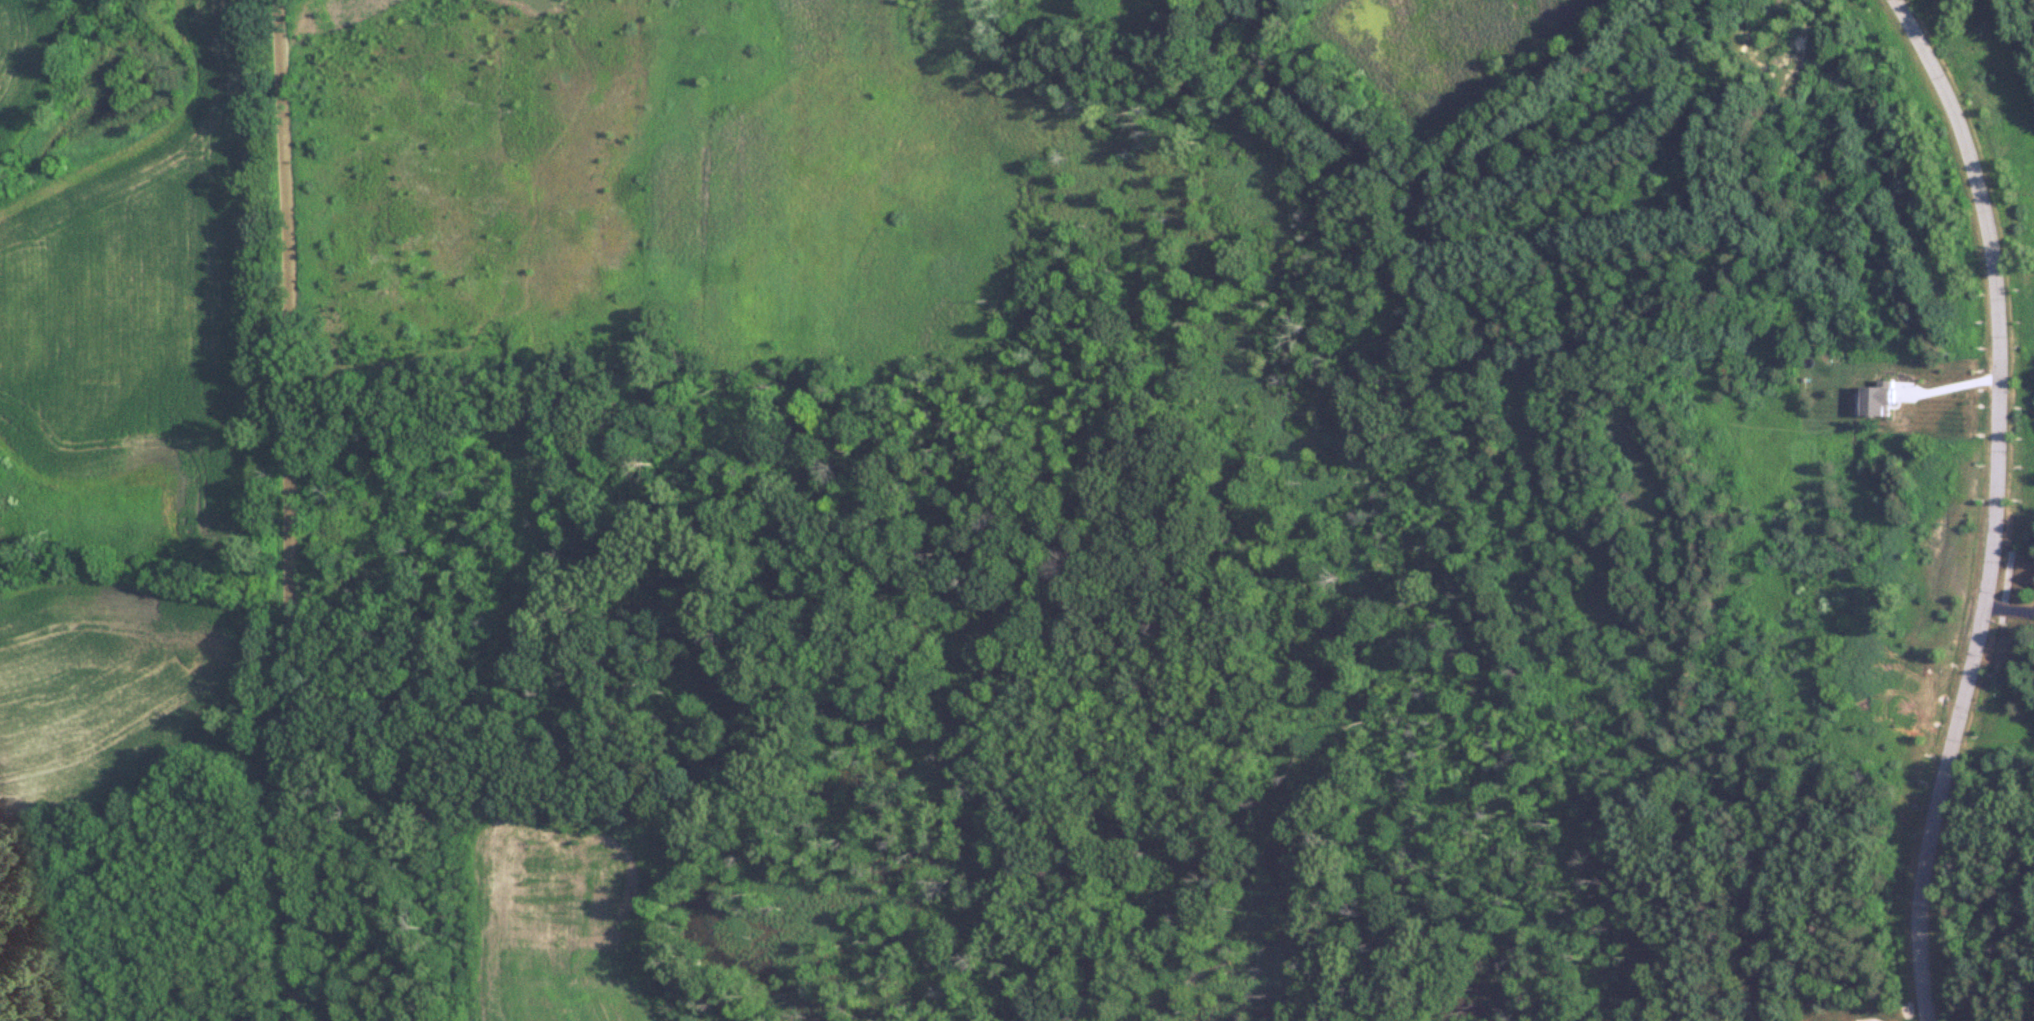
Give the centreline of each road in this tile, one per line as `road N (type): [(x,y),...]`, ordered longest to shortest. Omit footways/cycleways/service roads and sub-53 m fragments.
road 1 (residential): [(1878,0),(1947,102),(1994,264),(2002,335),(1987,571),(1917,856),(1933,1020)]
road 2 (residential): [(299,1020),(283,0)]

